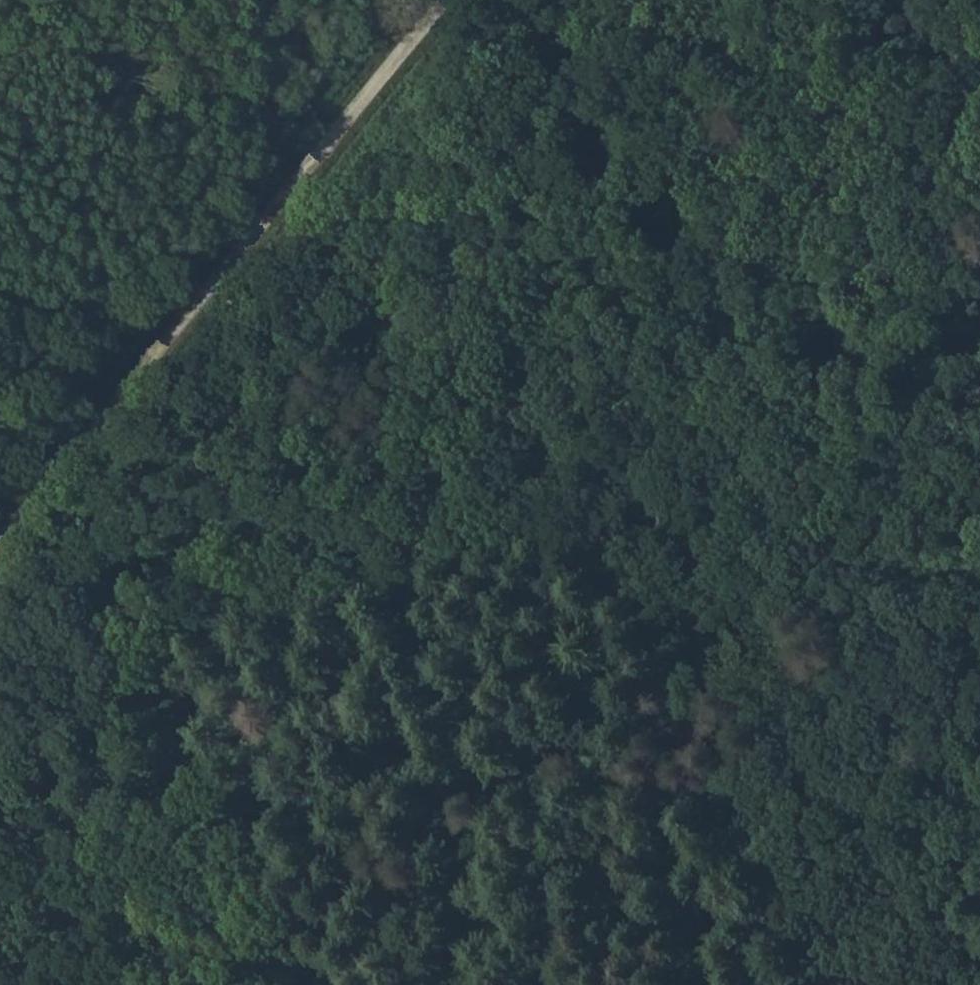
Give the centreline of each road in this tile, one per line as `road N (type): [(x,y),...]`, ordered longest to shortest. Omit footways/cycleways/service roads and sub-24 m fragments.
road 1 (track): [(444,0),(0,540)]

